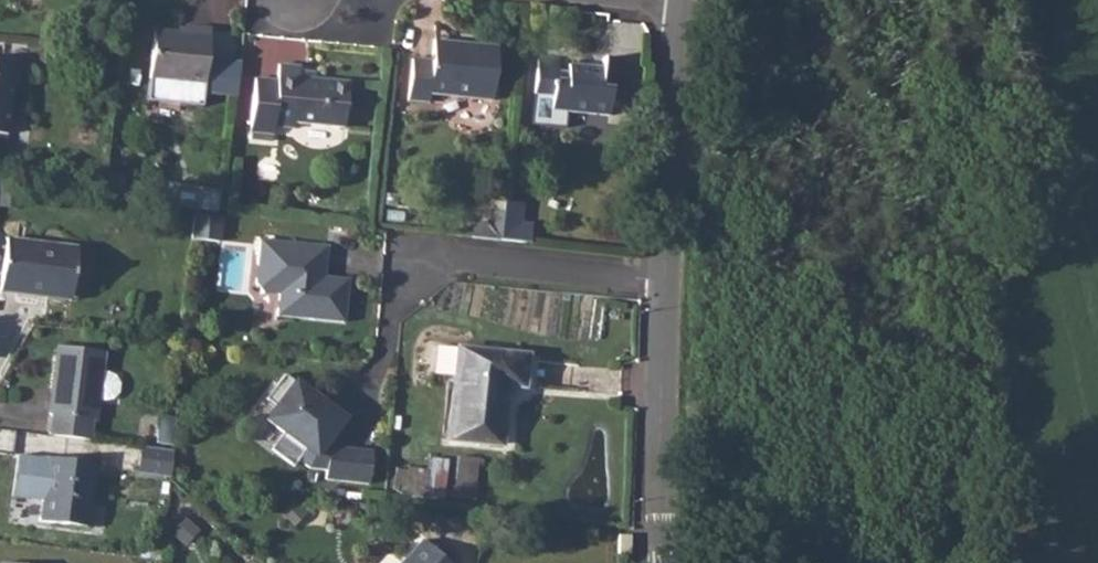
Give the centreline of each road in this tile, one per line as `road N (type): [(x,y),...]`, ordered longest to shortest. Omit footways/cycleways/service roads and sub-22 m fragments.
road 1 (tertiary): [(666,562),(667,281)]
road 2 (tertiary): [(667,281),(683,2)]
road 3 (residential): [(667,281),(454,260),(424,272),(405,294)]

